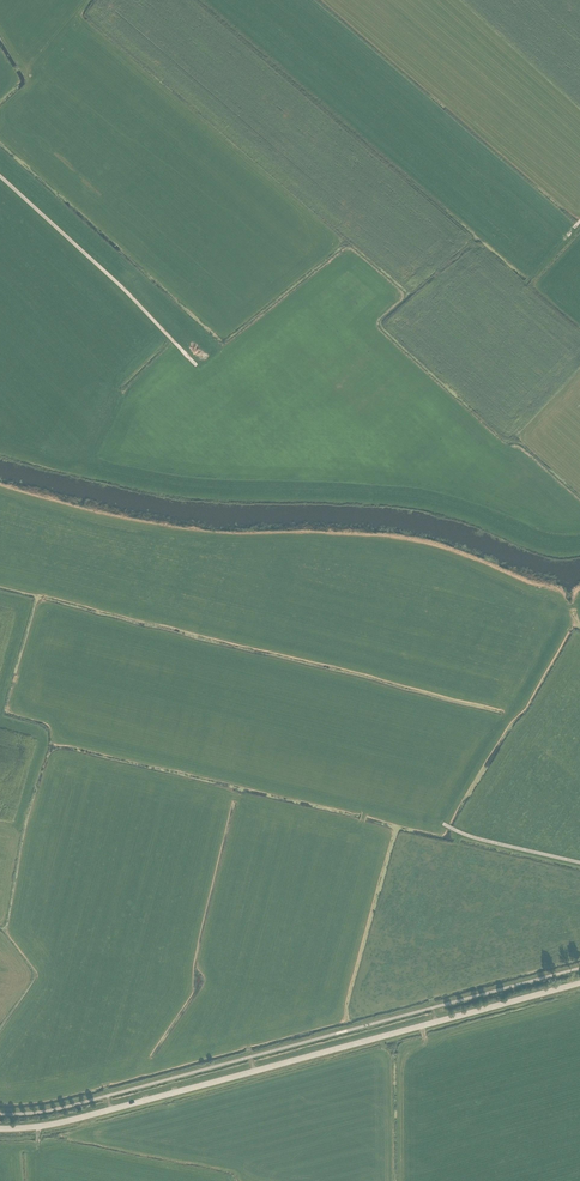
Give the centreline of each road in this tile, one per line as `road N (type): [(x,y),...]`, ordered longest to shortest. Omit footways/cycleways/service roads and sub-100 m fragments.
road 1 (tertiary): [(0,1129),(76,1119),(579,983)]
road 2 (track): [(0,175),(196,365)]
road 3 (track): [(579,862),(444,826)]

